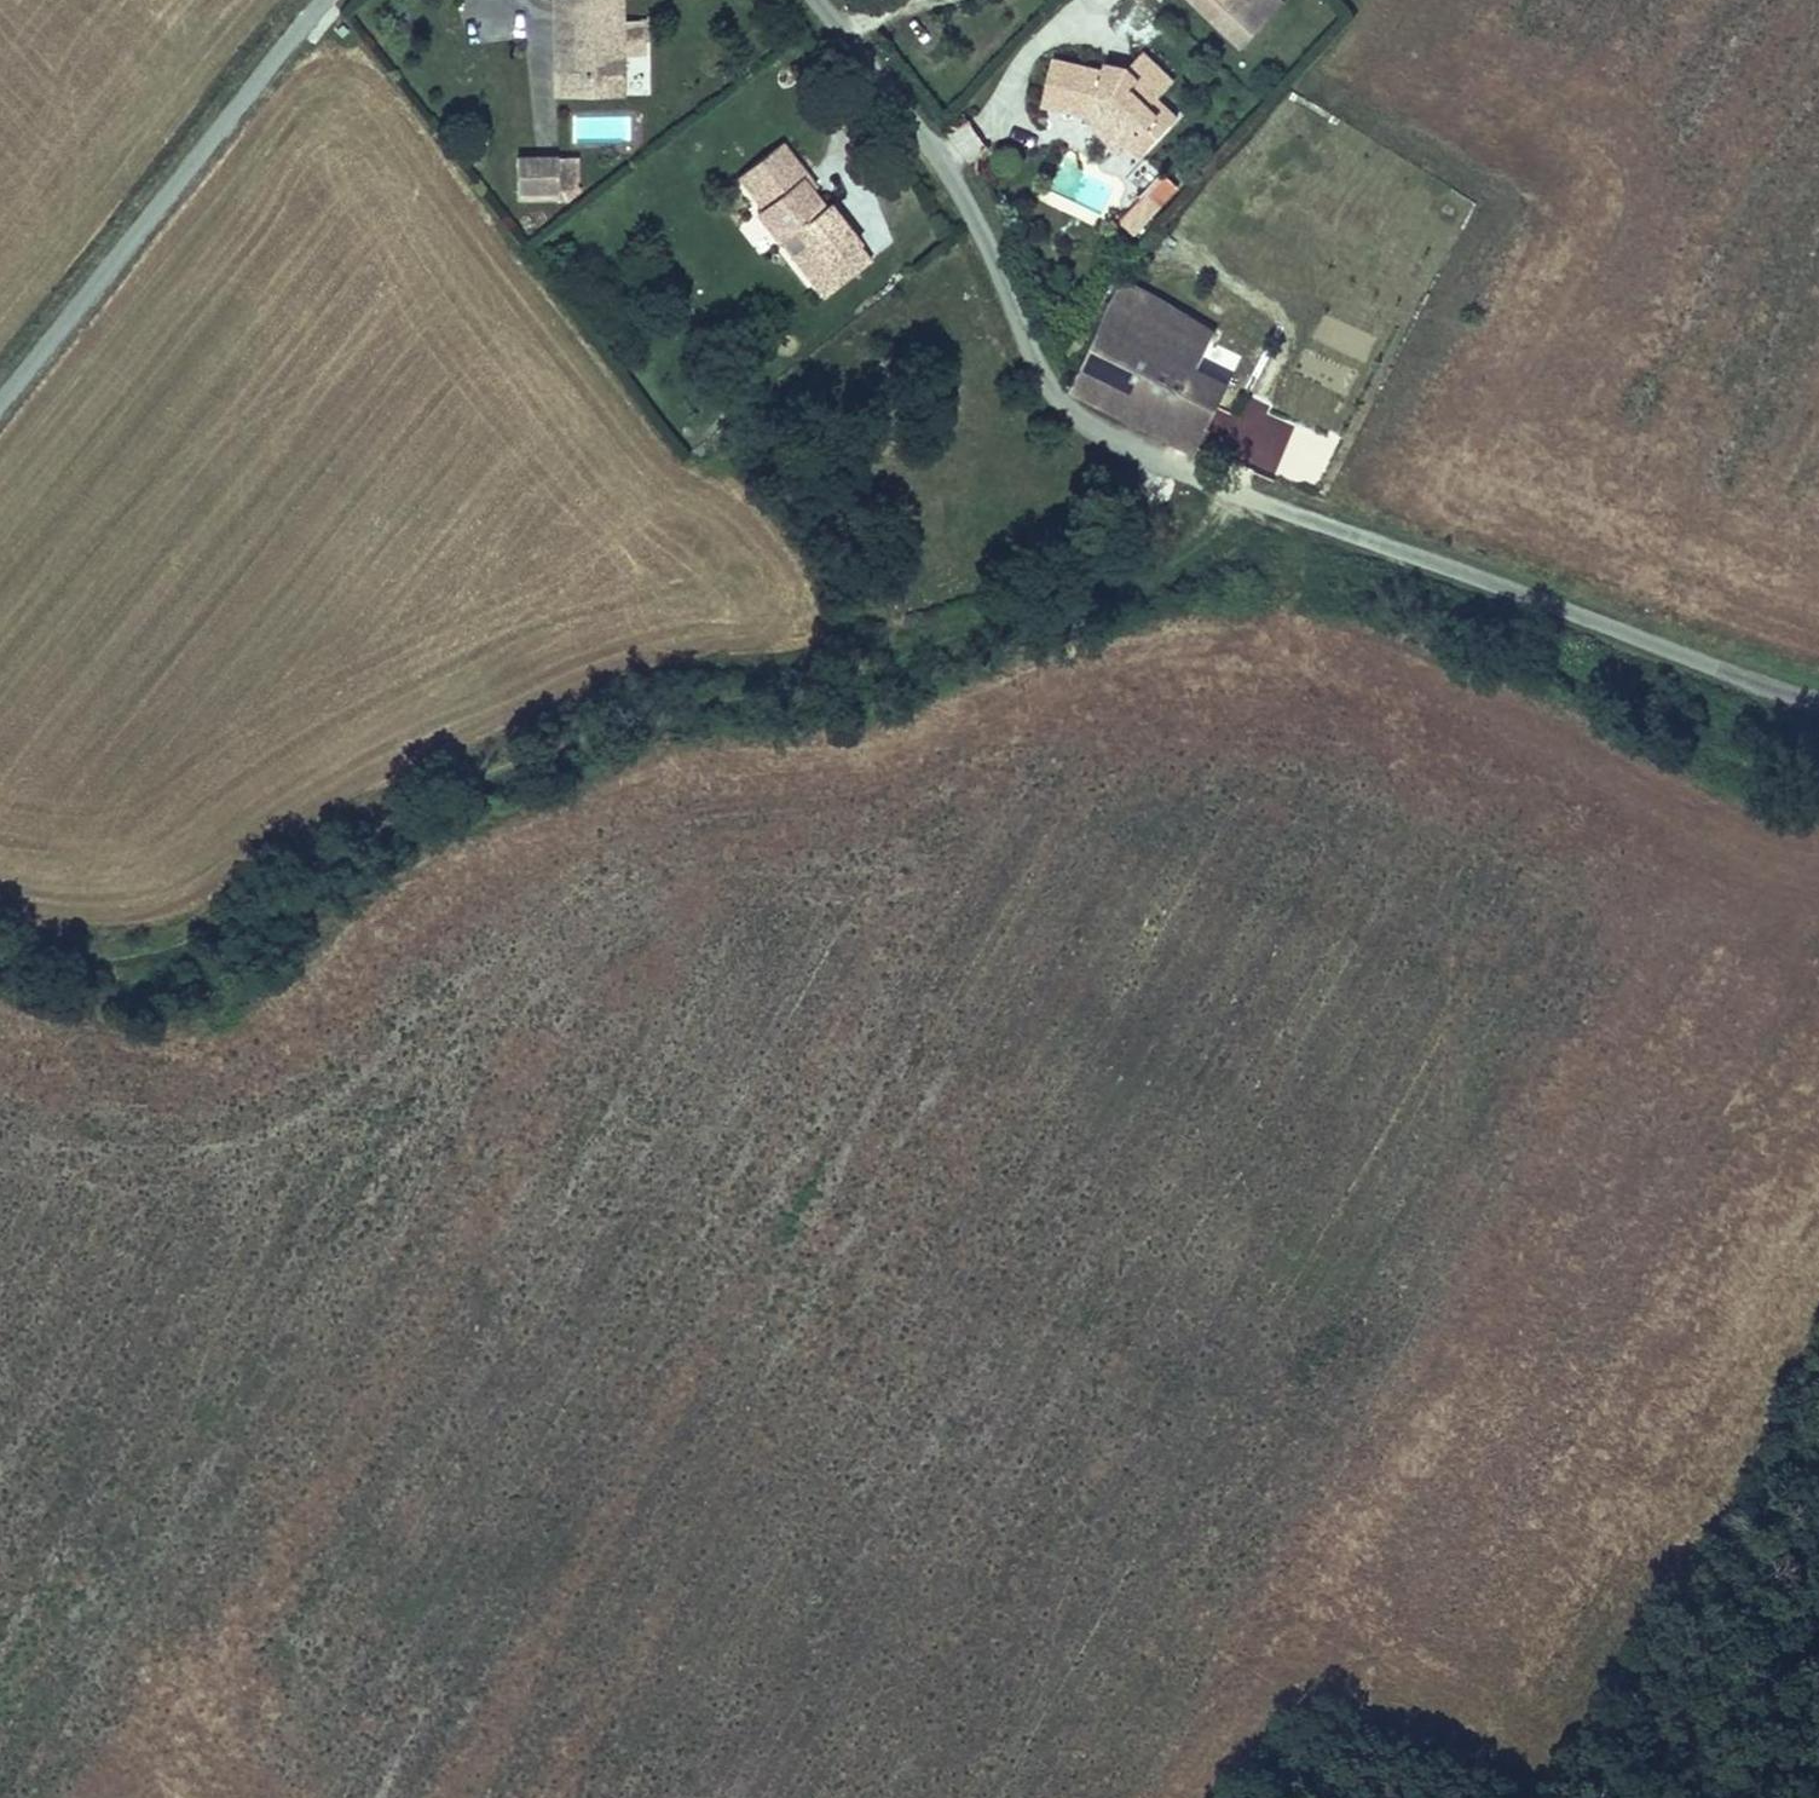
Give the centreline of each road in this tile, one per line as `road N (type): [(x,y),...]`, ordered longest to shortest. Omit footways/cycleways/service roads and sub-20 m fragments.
road 1 (unclassified): [(814,0),(975,215),(1052,389),(1106,439),(1295,518),(1818,695)]
road 2 (unclassified): [(325,0),(0,404)]

